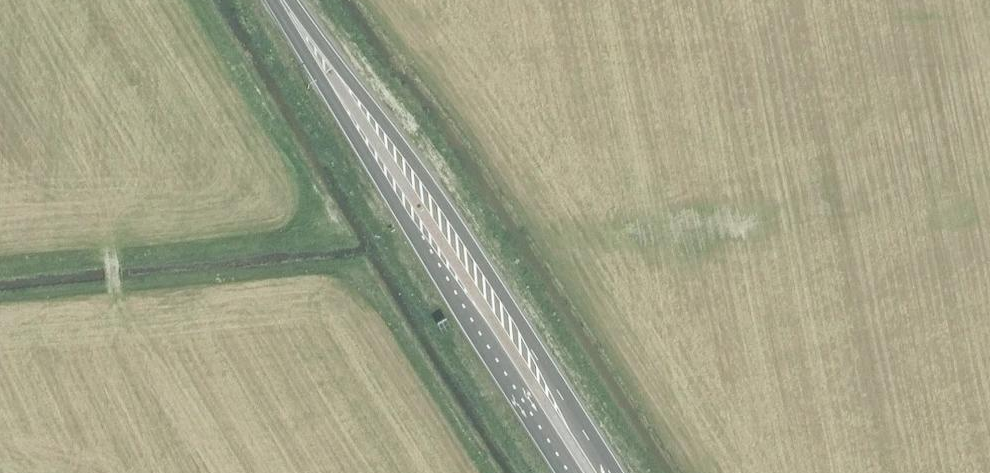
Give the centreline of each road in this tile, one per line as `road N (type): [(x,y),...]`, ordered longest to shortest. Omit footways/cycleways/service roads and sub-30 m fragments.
road 1 (trunk): [(616,472),(443,203),(284,0)]
road 2 (trunk): [(281,0),(407,222),(569,472)]

